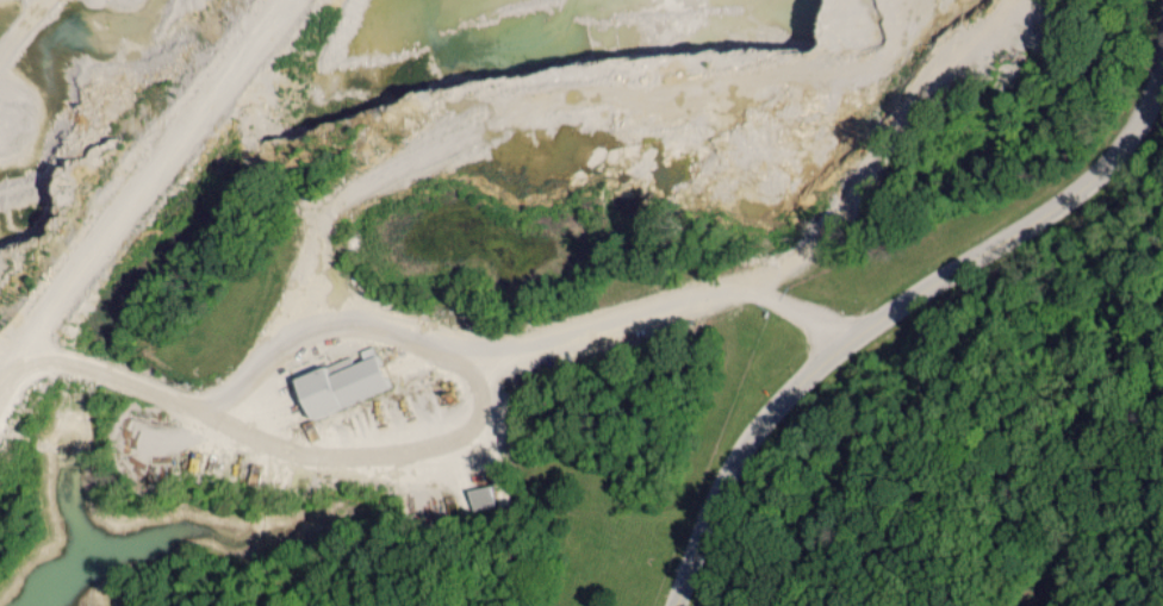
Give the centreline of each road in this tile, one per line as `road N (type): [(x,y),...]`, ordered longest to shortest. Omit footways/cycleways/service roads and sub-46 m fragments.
road 1 (primary): [(678,605),(745,458),(794,391),(1119,167)]
road 2 (residential): [(1078,605),(1130,561),(1146,456),(1146,225),(1119,167)]

